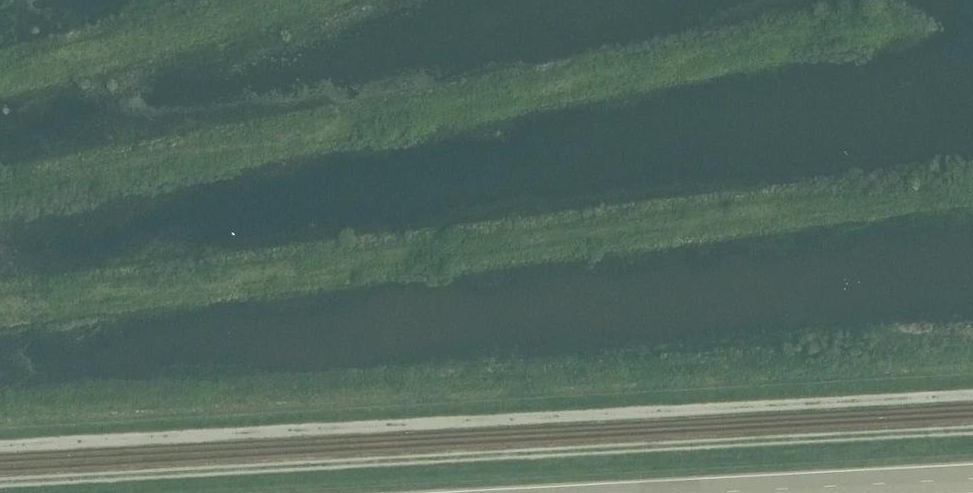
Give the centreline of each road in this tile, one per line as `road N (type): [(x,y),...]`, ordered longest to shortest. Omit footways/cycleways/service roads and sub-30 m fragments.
road 1 (unclassified): [(972,476),(658,492)]

